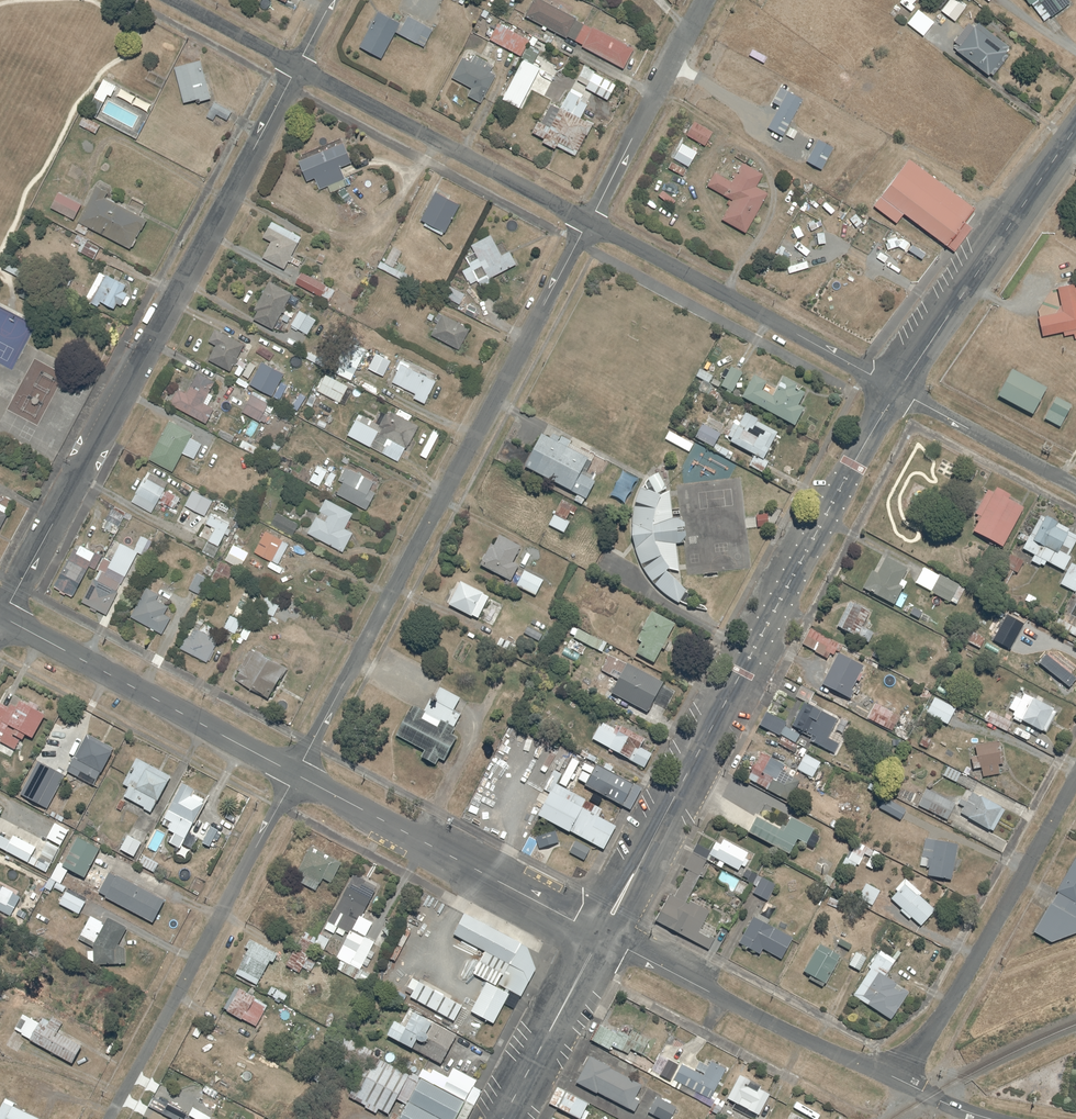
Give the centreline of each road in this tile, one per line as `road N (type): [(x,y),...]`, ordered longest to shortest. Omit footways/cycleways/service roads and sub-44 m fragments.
road 1 (residential): [(296,775),(588,222)]
road 2 (residential): [(3,617),(297,67)]
road 3 (unclassified): [(602,935),(898,391)]
road 4 (residential): [(113,1118),(296,775)]
road 5 (residential): [(588,222),(898,391)]
road 6 (residential): [(1075,781),(956,1007),(896,1077)]
road 7 (unclassified): [(602,935),(296,775)]
road 8 (unclassified): [(296,775),(3,617)]
road 9 (residential): [(297,67),(588,222)]
road 10 (unclassified): [(896,1077),(602,935)]
road 11 (unclassified): [(898,391),(1075,127)]
road 12 (residential): [(588,222),(708,0)]
road 13 (unclassified): [(504,1118),(602,935)]
road 14 (residential): [(898,391),(1075,487)]
road 15 (residential): [(174,0),(297,67)]

